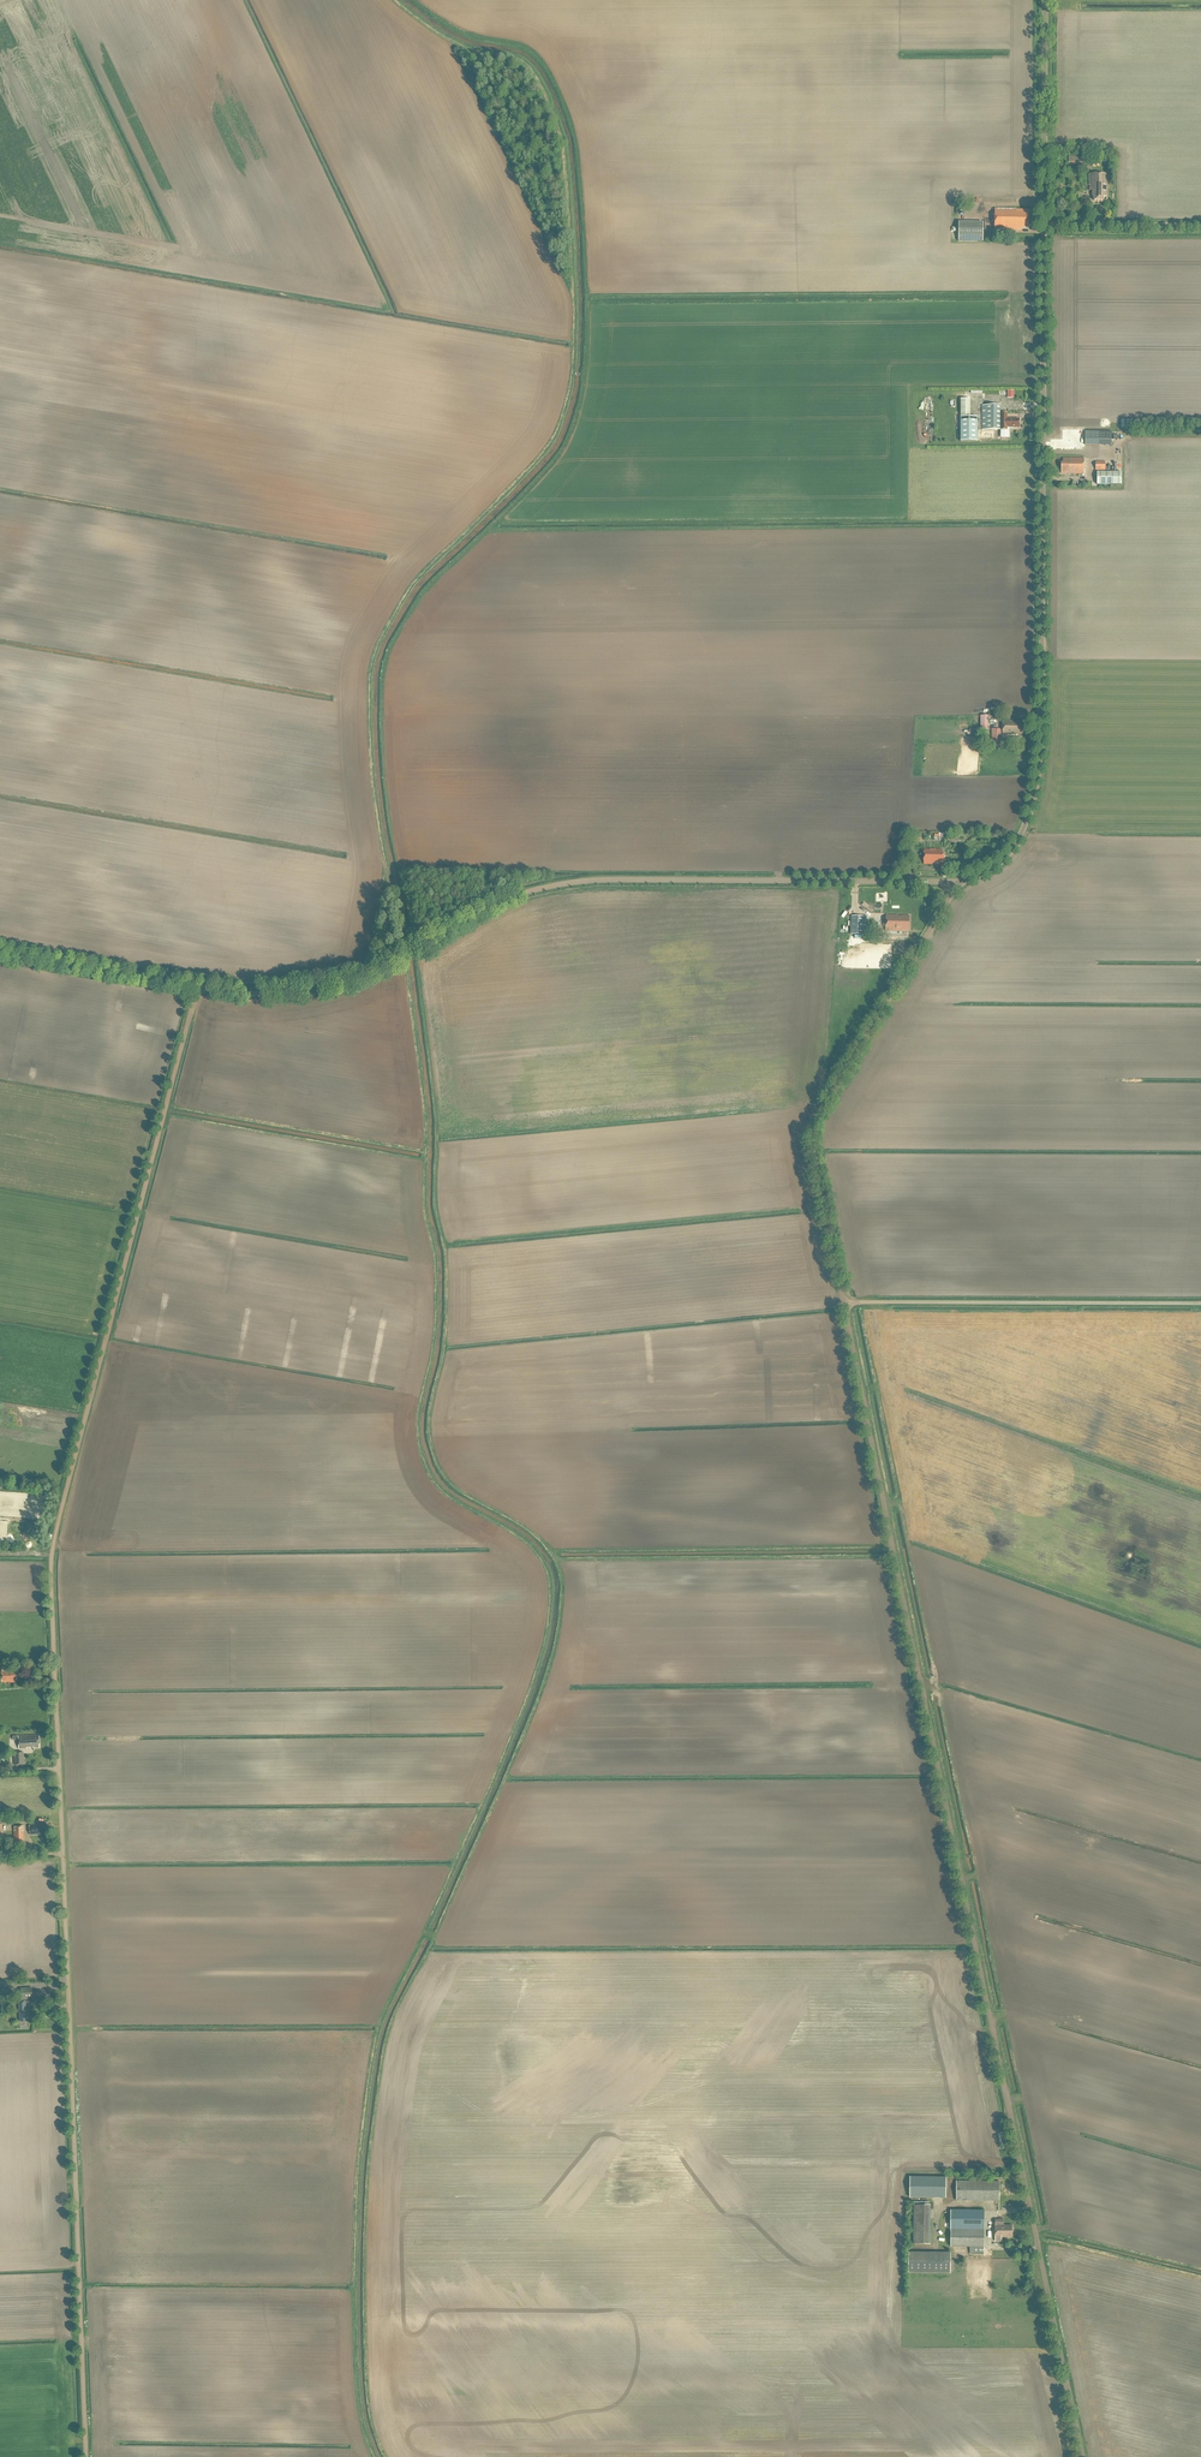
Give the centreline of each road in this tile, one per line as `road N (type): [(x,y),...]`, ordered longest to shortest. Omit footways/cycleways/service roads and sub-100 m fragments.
road 1 (unclassified): [(196,992),(50,1548),(87,2456)]
road 2 (unclassified): [(1082,2456),(844,1305)]
road 3 (track): [(408,956),(384,801),(380,665),(416,597),(565,444),(579,388),(581,317),(574,152),(557,94),(526,54),(459,35),(408,0)]
road 4 (unclassified): [(952,886),(991,870),(1017,843),(1043,743),(1048,0)]
road 5 (unclassified): [(952,886),(589,882),(496,906),(395,963),(332,985),(196,992)]
road 6 (unclassified): [(844,1305),(814,1153),(817,1119),(952,886)]
road 7 (unclassified): [(1200,1304),(844,1305)]
road 8 (unclassified): [(196,992),(0,955)]

